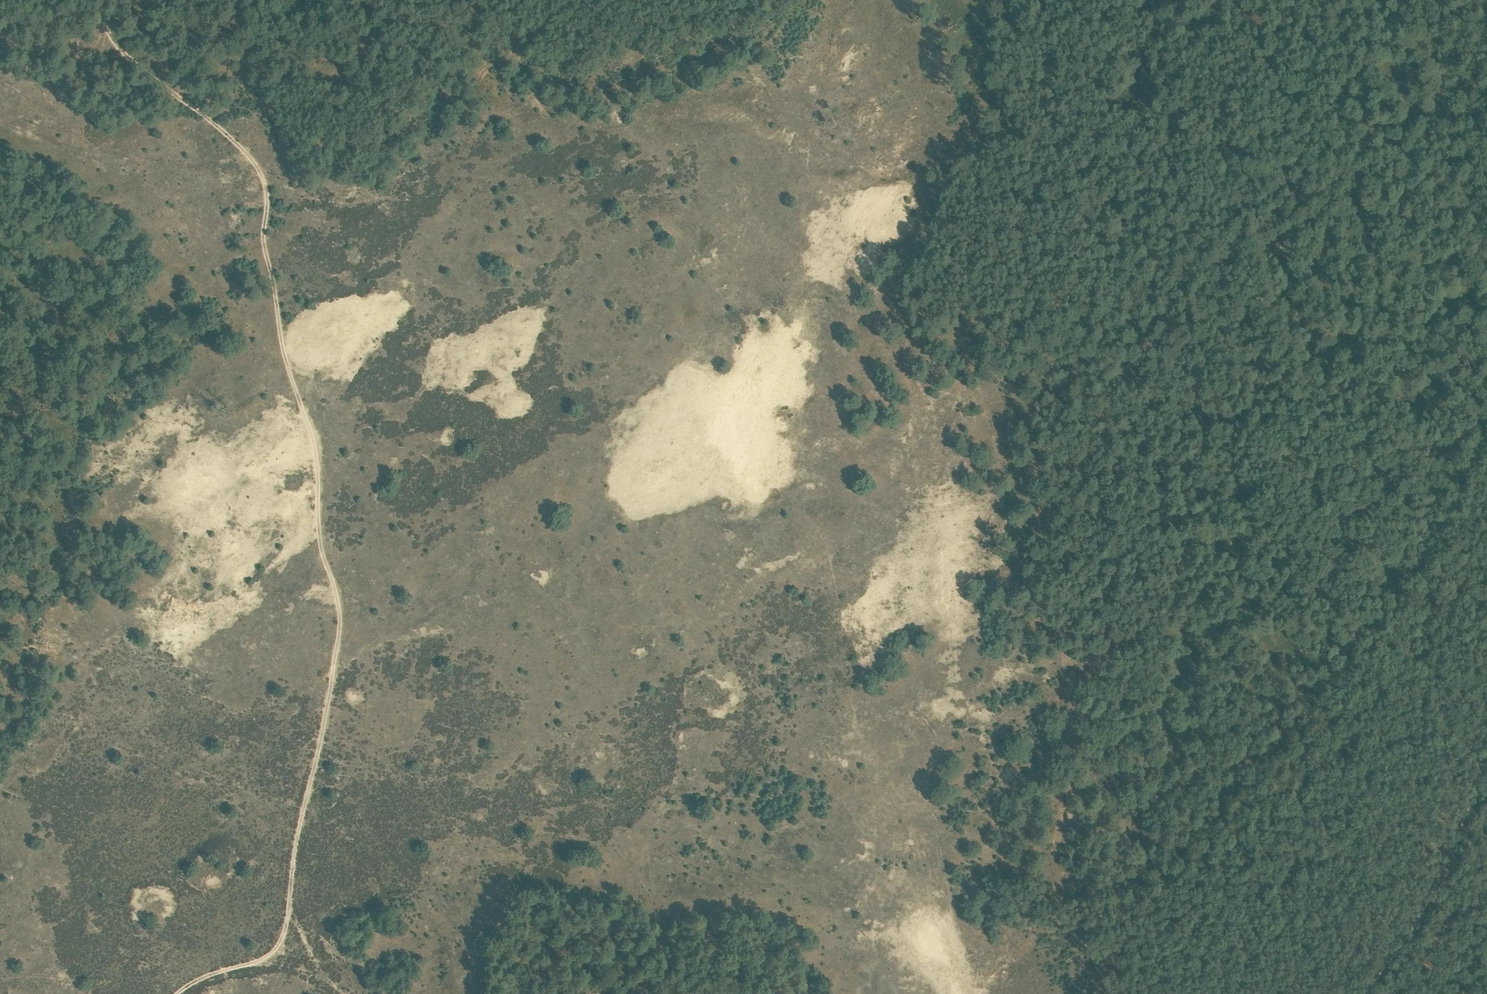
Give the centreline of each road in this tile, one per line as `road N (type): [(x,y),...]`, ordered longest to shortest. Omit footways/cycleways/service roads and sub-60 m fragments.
road 1 (track): [(179,993),(259,964),(279,947),(331,689),(338,593),(319,533),(312,430),(282,346),(264,247),(268,182),(225,132),(127,55),(105,31),(99,0)]
road 2 (track): [(1486,767),(1453,848),(1367,993)]

